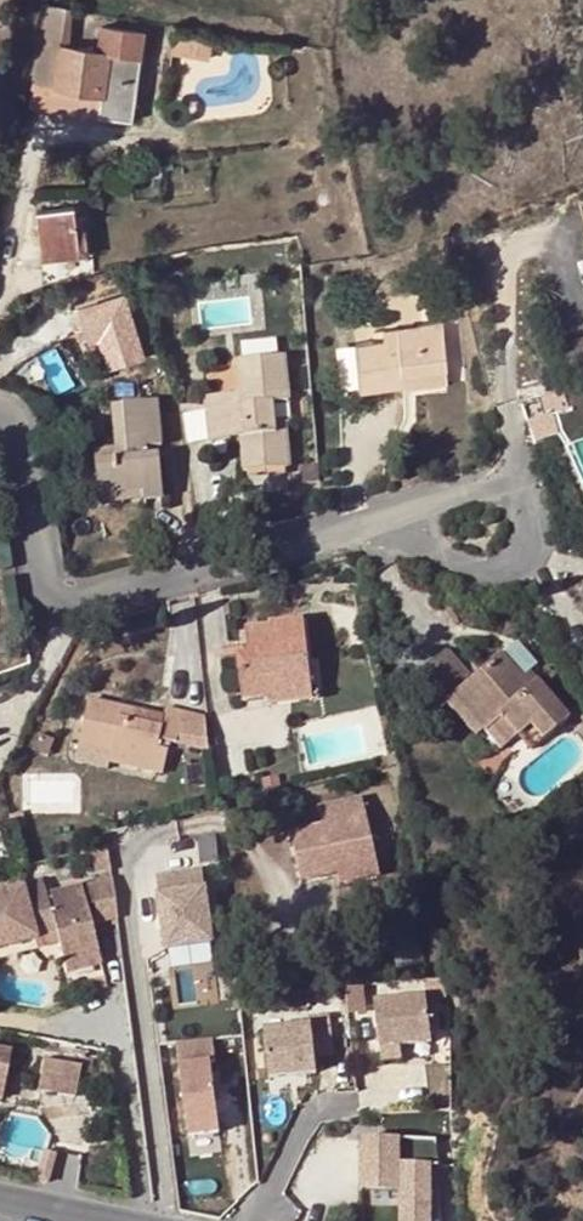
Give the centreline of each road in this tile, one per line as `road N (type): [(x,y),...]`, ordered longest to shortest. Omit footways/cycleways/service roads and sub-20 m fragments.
road 1 (unclassified): [(0,411),(18,432),(39,572),(59,602),(86,605),(388,526),(408,529),(423,551),(461,566),(499,564),(524,553),(509,455)]
road 2 (residential): [(0,1197),(124,1220)]

